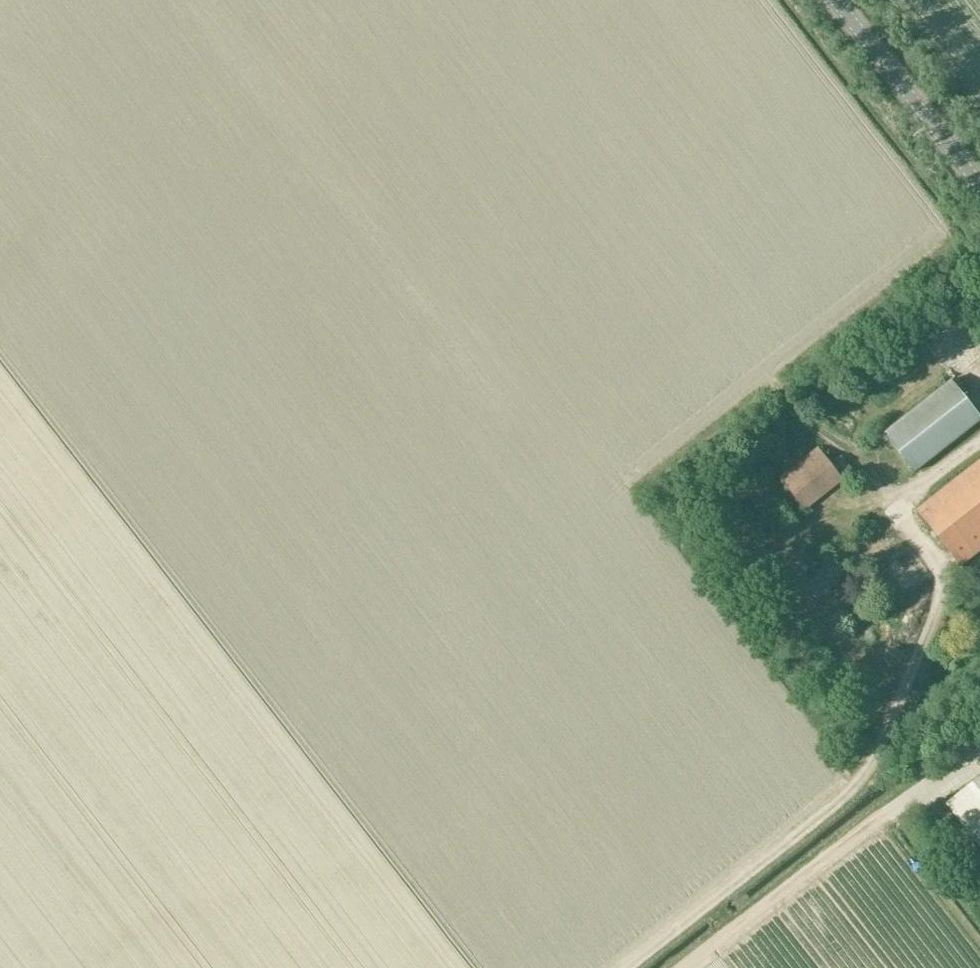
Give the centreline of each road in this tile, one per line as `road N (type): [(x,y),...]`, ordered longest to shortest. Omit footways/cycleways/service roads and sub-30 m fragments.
road 1 (tertiary): [(979,186),(835,0)]

